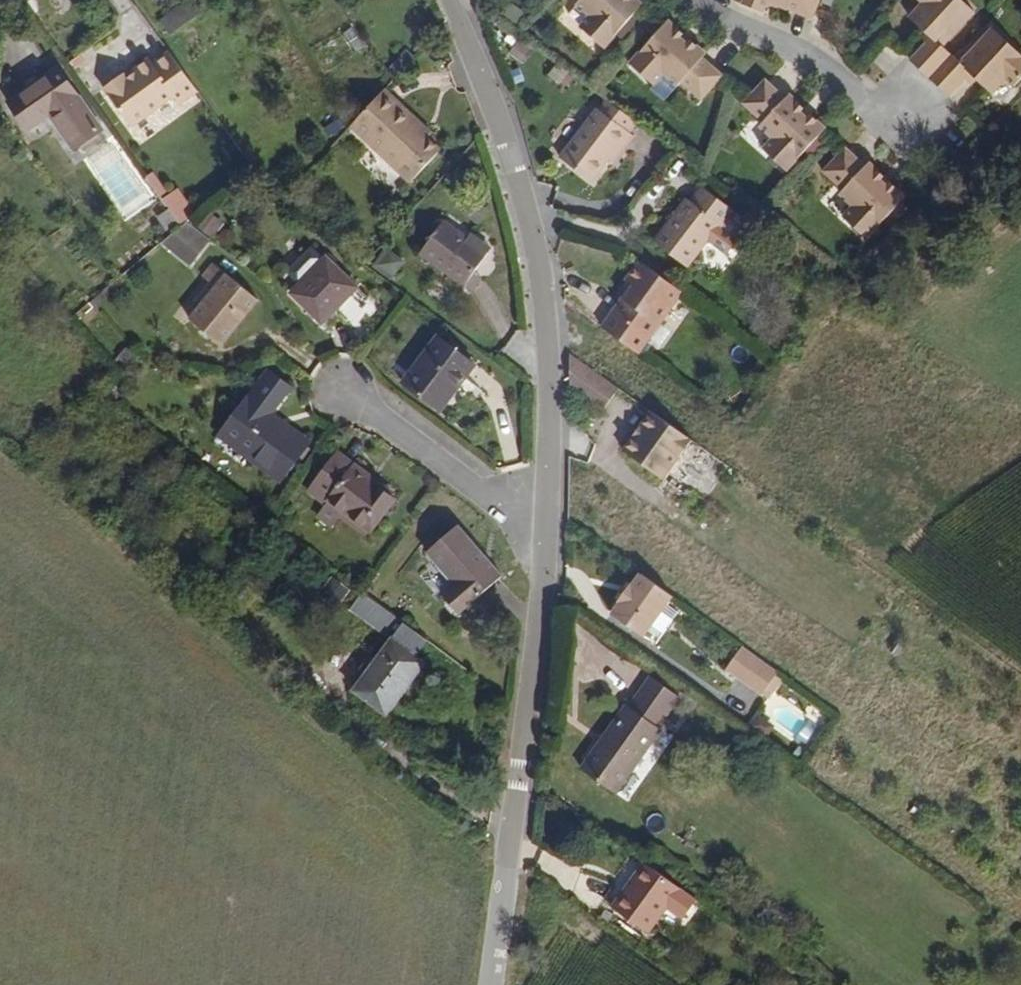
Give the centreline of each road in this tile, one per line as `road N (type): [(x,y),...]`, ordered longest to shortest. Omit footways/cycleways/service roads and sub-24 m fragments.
road 1 (unclassified): [(507,984),(560,578),(564,342),(540,191),(453,0)]
road 2 (residential): [(919,131),(703,0)]

